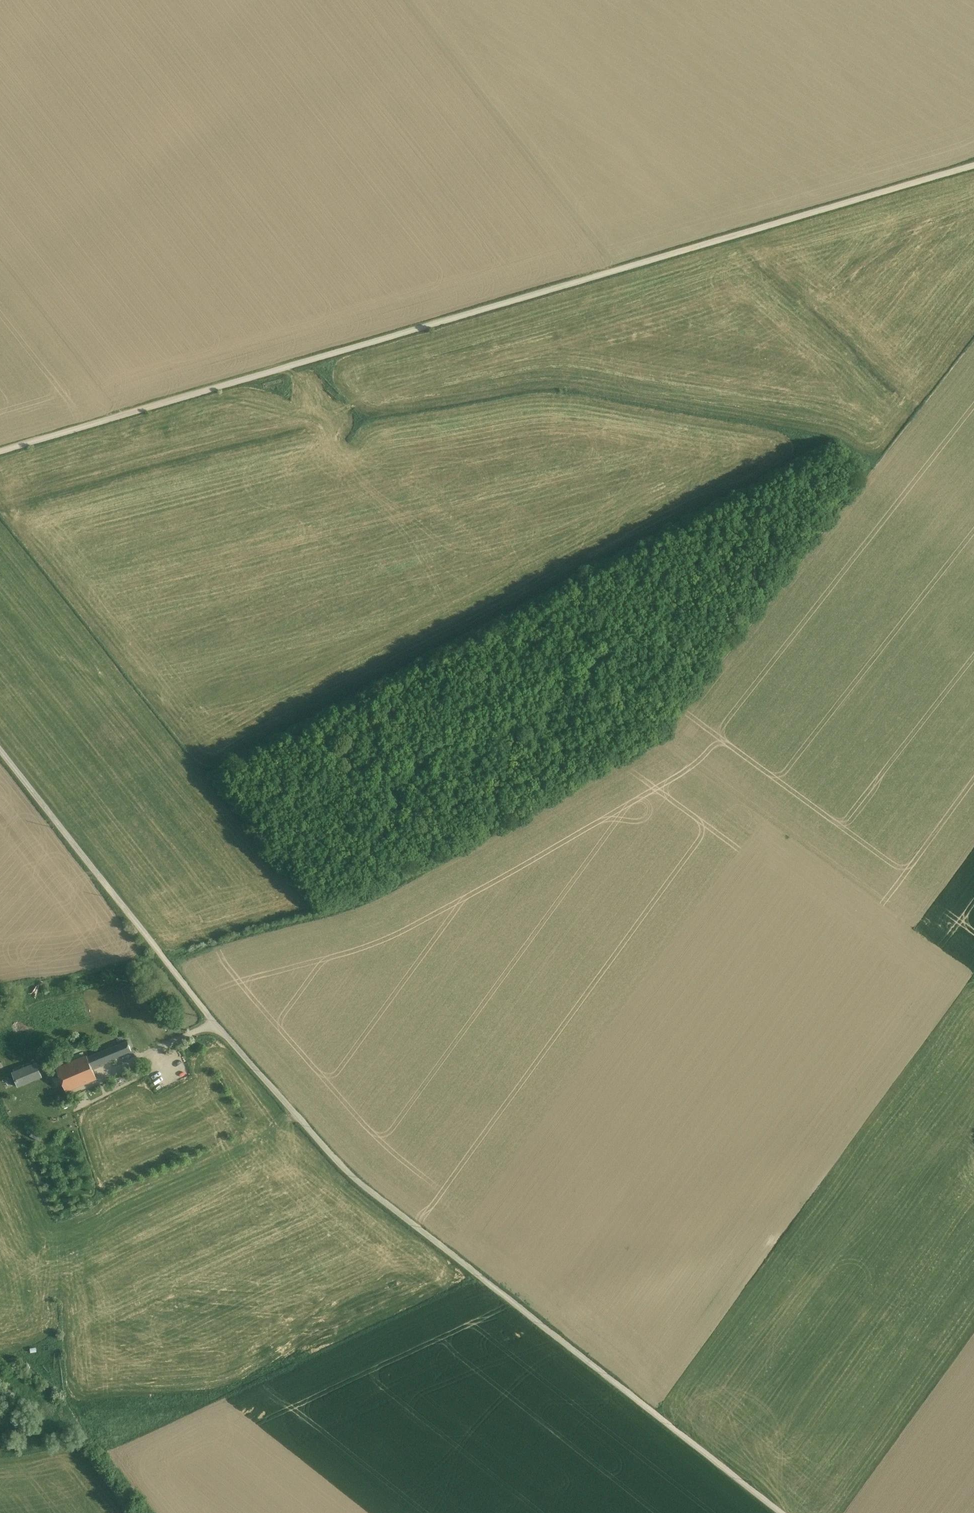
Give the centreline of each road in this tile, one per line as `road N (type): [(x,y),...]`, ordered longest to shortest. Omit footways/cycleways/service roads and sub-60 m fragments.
road 1 (unclassified): [(0,751),(217,1026),(353,1176),(781,1512)]
road 2 (unclassified): [(0,452),(973,166)]

